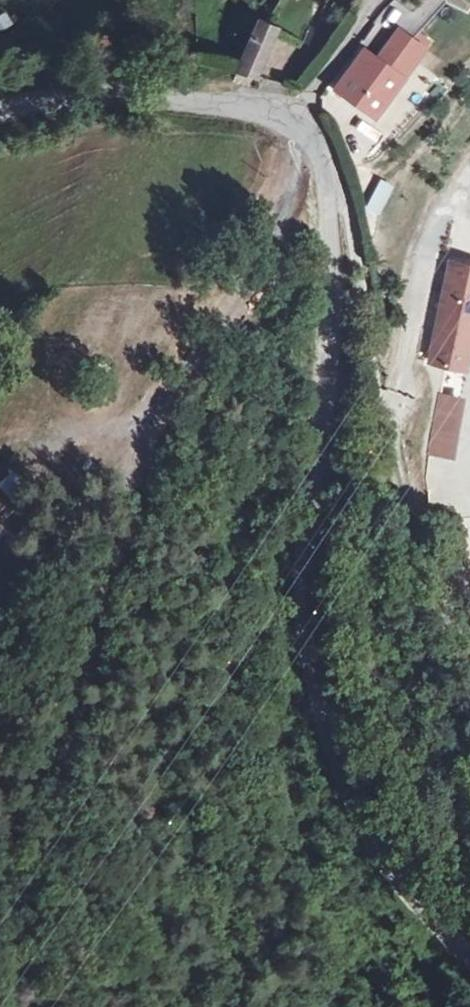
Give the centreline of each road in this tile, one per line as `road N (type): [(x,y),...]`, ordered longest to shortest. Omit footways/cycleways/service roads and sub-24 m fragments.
road 1 (track): [(292,116),(292,165),(261,266),(153,427),(124,499),(16,895),(3,1006)]
road 2 (tertiary): [(292,116),(314,152),(325,211),(326,355),(304,644),(315,746),(350,824),(469,957)]
road 3 (track): [(314,152),(348,209),(398,473),(469,644)]
road 4 (tertiary): [(0,111),(98,94),(292,116)]
road 5 (track): [(54,761),(63,844),(112,1006)]
road 6 (residential): [(292,116),(375,0)]

